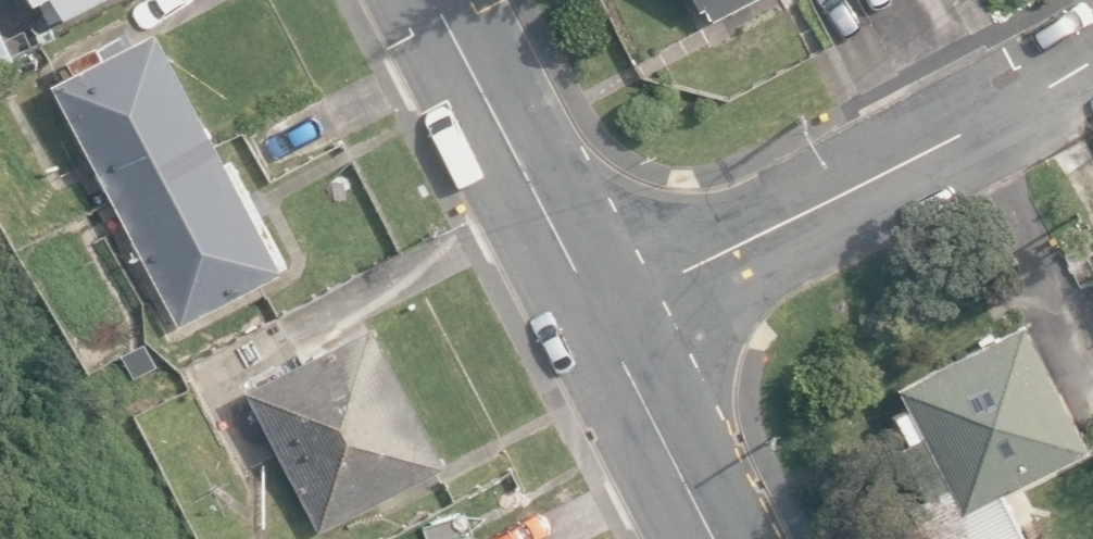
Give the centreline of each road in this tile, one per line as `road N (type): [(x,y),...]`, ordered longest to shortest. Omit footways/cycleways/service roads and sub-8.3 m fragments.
road 1 (residential): [(592,291),(1092,60)]
road 2 (tertiary): [(441,0),(592,291)]
road 3 (tertiary): [(592,291),(712,538)]

